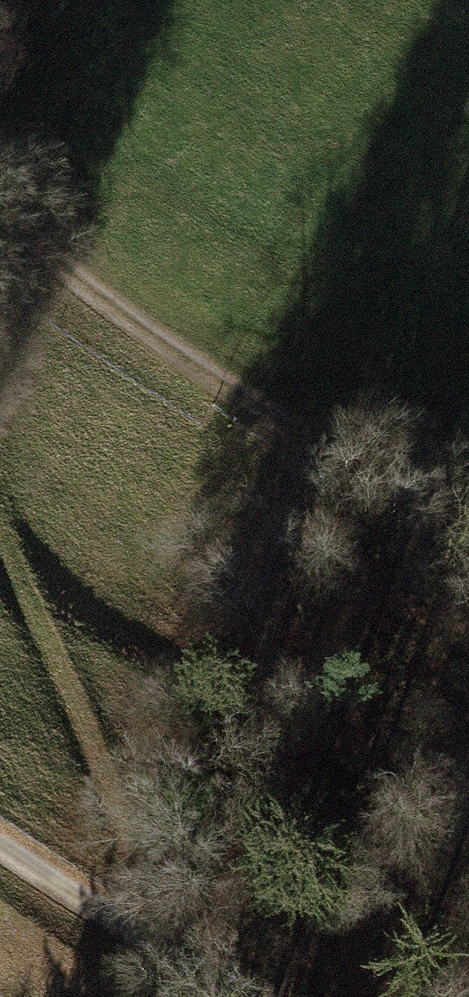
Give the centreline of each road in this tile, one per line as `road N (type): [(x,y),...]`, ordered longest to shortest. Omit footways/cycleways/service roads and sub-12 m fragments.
road 1 (track): [(0,223),(289,435),(468,556)]
road 2 (track): [(165,945),(82,704),(0,523)]
road 3 (track): [(0,852),(253,996)]

